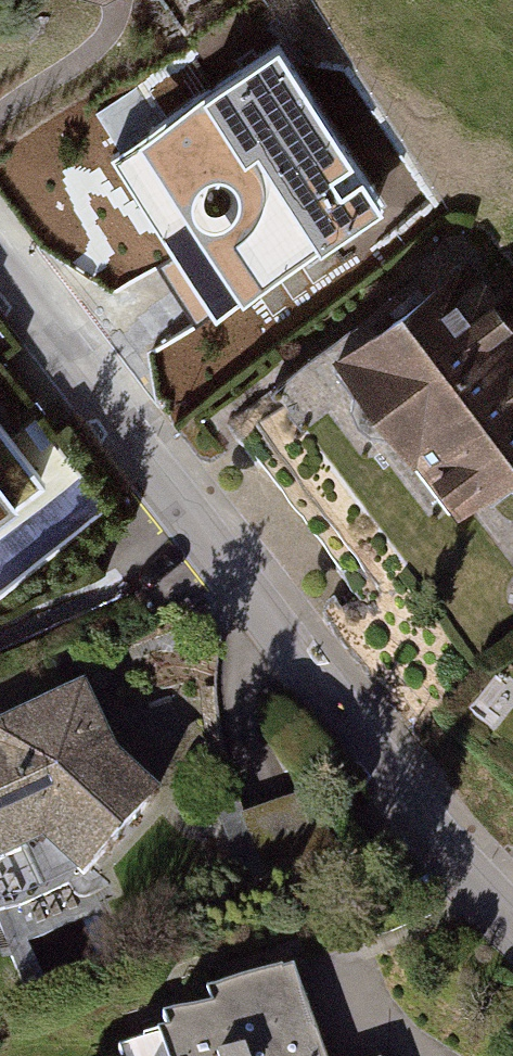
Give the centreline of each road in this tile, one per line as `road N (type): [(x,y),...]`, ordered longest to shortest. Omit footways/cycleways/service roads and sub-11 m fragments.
road 1 (residential): [(0,263),(409,808),(512,913)]

